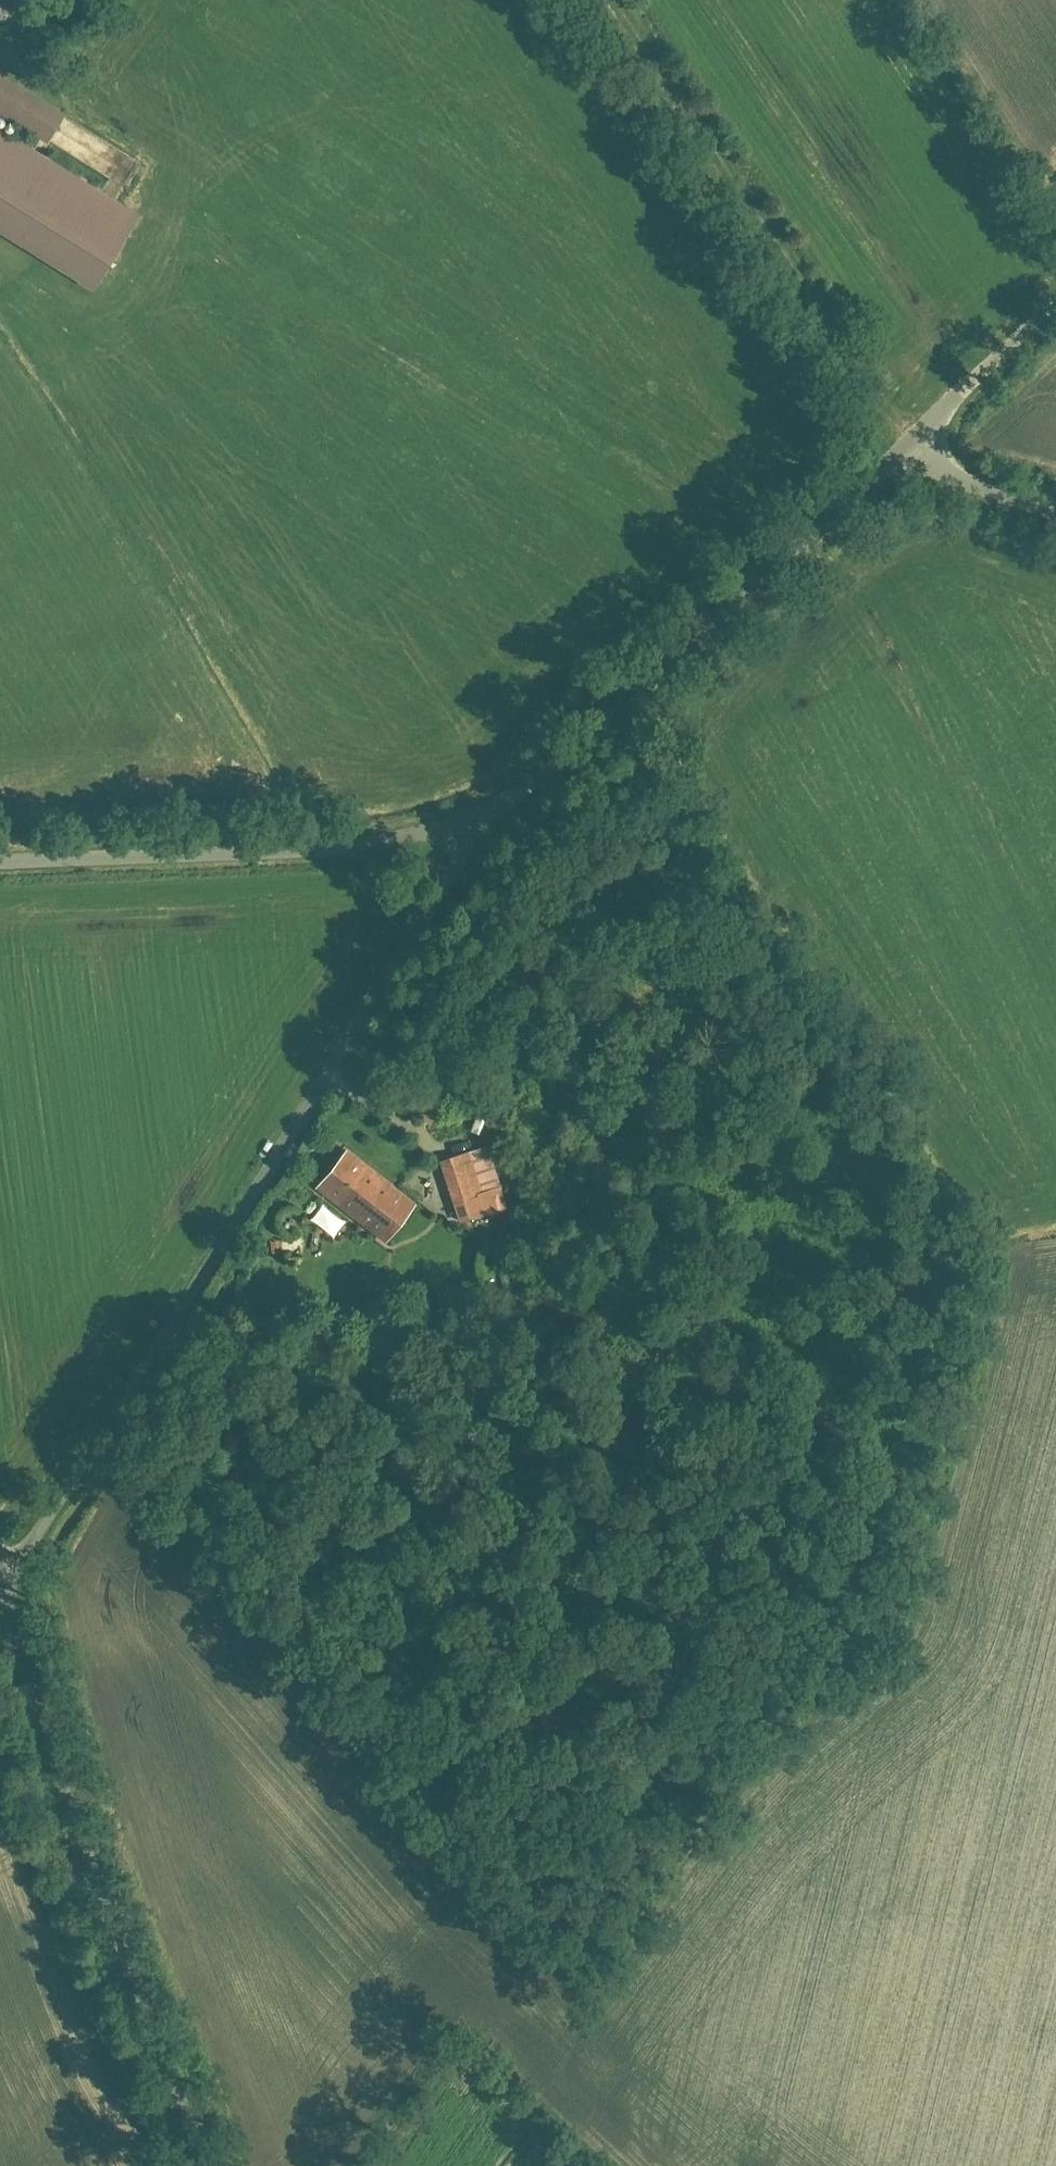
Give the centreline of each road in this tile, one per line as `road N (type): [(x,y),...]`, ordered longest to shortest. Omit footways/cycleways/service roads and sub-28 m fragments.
road 1 (residential): [(491,820),(0,1589)]
road 2 (unclassified): [(491,820),(690,668),(1055,300)]
road 3 (residential): [(180,2165),(47,1813),(0,1642)]
road 4 (unclassified): [(0,862),(390,844),(491,820)]

